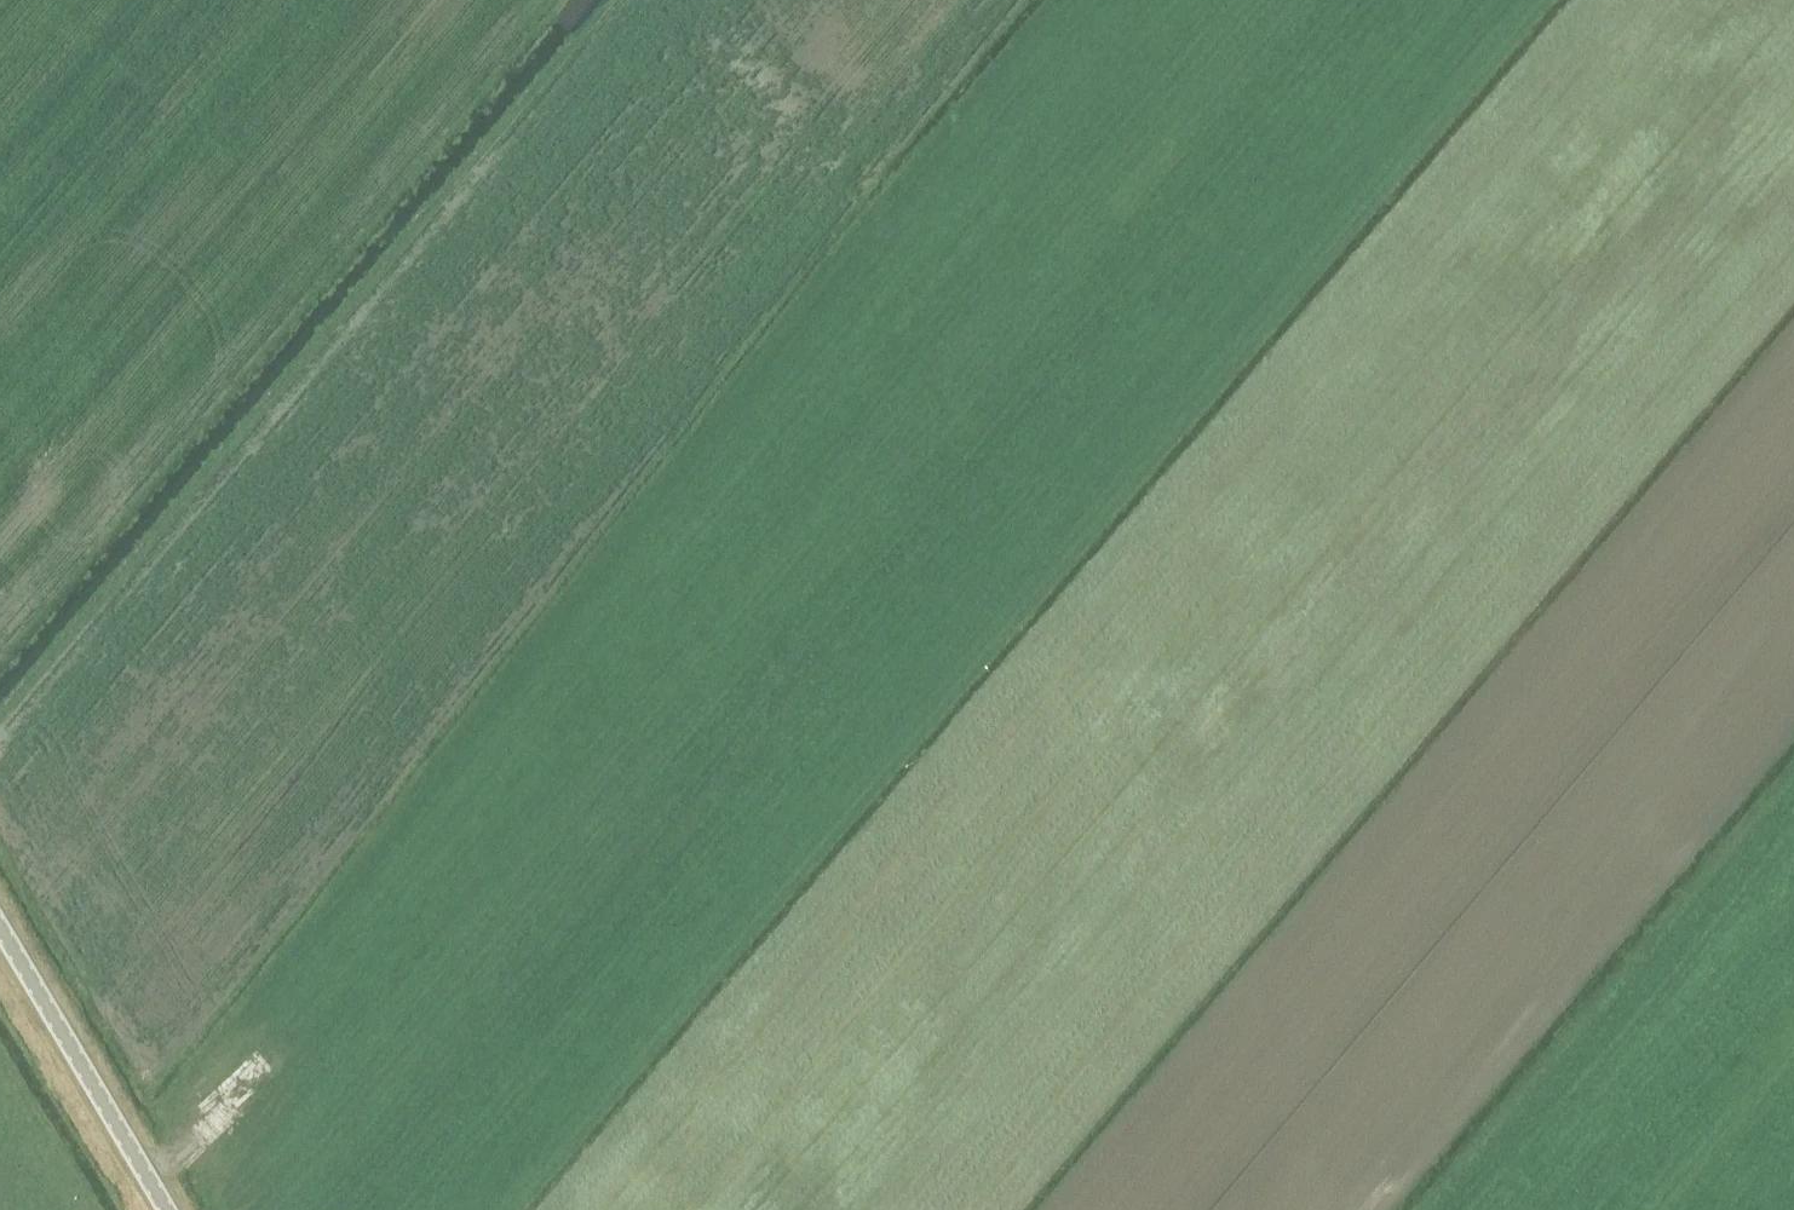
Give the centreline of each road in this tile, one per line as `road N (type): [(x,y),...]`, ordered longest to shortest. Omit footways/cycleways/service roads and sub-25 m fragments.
road 1 (unclassified): [(166,1209),(0,928)]

